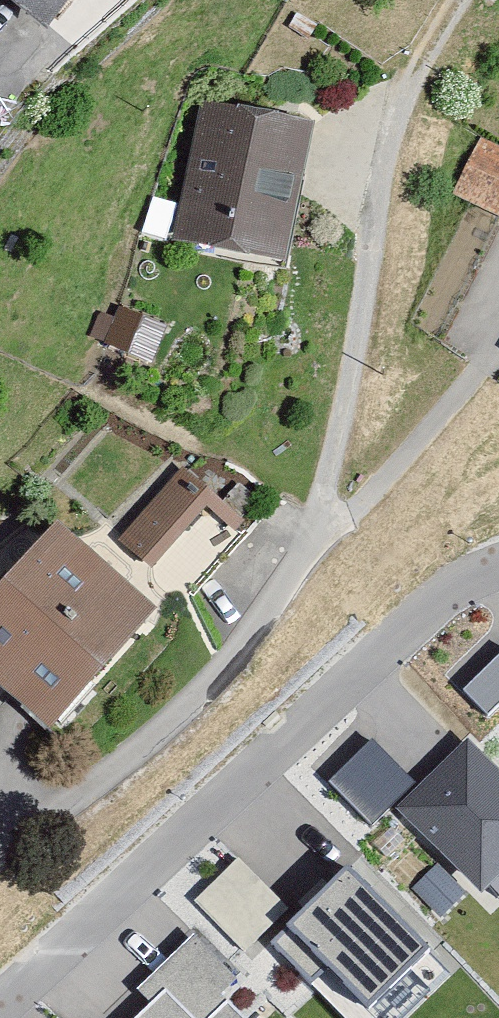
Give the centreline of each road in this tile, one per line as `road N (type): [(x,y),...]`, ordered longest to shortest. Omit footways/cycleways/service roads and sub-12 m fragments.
road 1 (residential): [(0,857),(186,715),(308,551),(418,97),(464,0)]
road 2 (residential): [(0,1005),(442,591),(498,563)]

